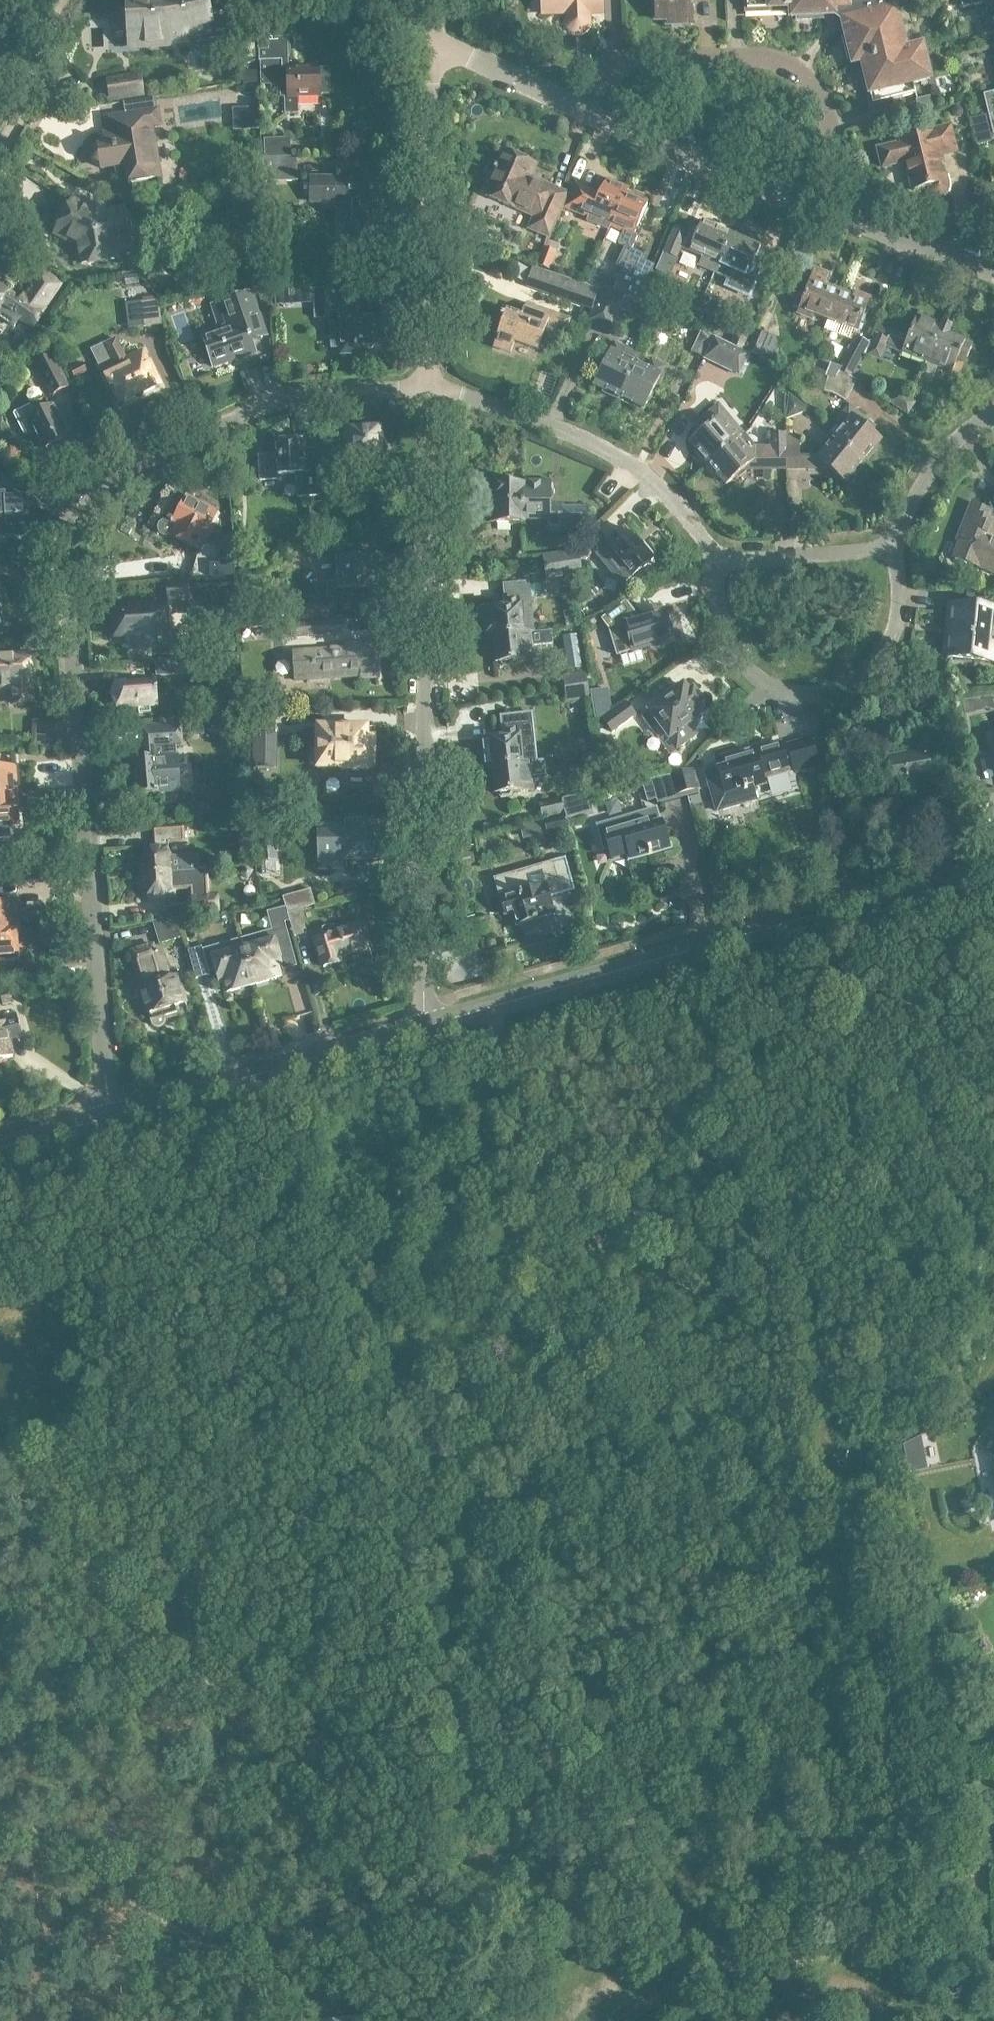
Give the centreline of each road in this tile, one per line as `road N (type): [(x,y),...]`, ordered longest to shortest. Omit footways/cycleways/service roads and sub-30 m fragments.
road 1 (track): [(617,2020),(684,1977),(684,1943),(508,1066),(488,1008)]
road 2 (residential): [(110,1116),(65,550),(72,526),(84,501),(105,484),(266,404),(428,389)]
road 3 (residential): [(424,1026),(428,389)]
road 4 (residential): [(434,38),(566,101),(993,274)]
road 5 (tertiary): [(424,1026),(993,878)]
road 6 (residential): [(712,560),(732,652),(787,691),(819,693),(874,666),(891,639),(900,599),(895,548)]
road 7 (residential): [(428,389),(434,38)]
road 8 (residential): [(428,389),(608,451),(654,480),(689,518),(712,560)]
road 9 (tertiary): [(110,1116),(424,1026)]
road 10 (residential): [(712,560),(895,548)]
road 11 (residential): [(895,548),(902,516),(934,462),(993,410)]
road 12 (track): [(71,0),(0,134)]

